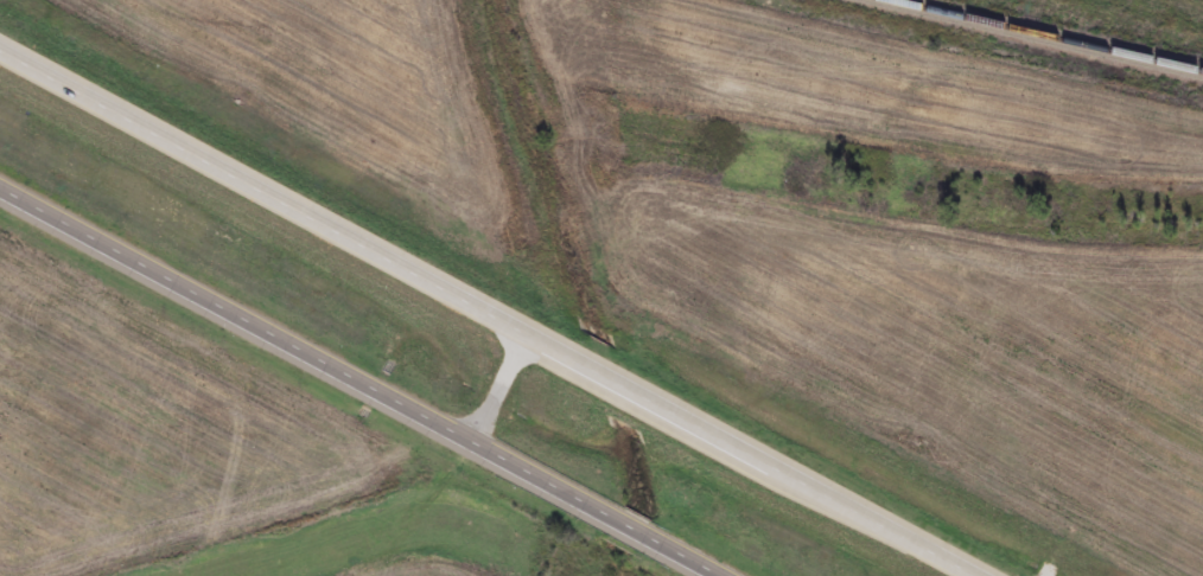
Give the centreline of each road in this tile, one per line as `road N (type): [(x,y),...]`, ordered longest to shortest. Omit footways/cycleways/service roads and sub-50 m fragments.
road 1 (trunk): [(966,575),(0,49)]
road 2 (trunk): [(0,190),(714,575)]

